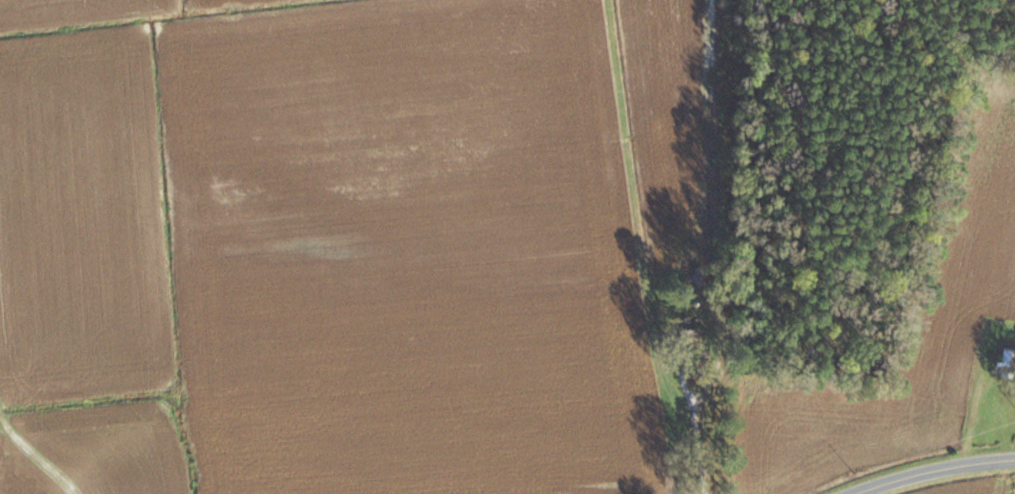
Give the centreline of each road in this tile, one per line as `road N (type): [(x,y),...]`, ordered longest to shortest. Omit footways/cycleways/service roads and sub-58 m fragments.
road 1 (tertiary): [(840,493),(905,472),(1014,457)]

